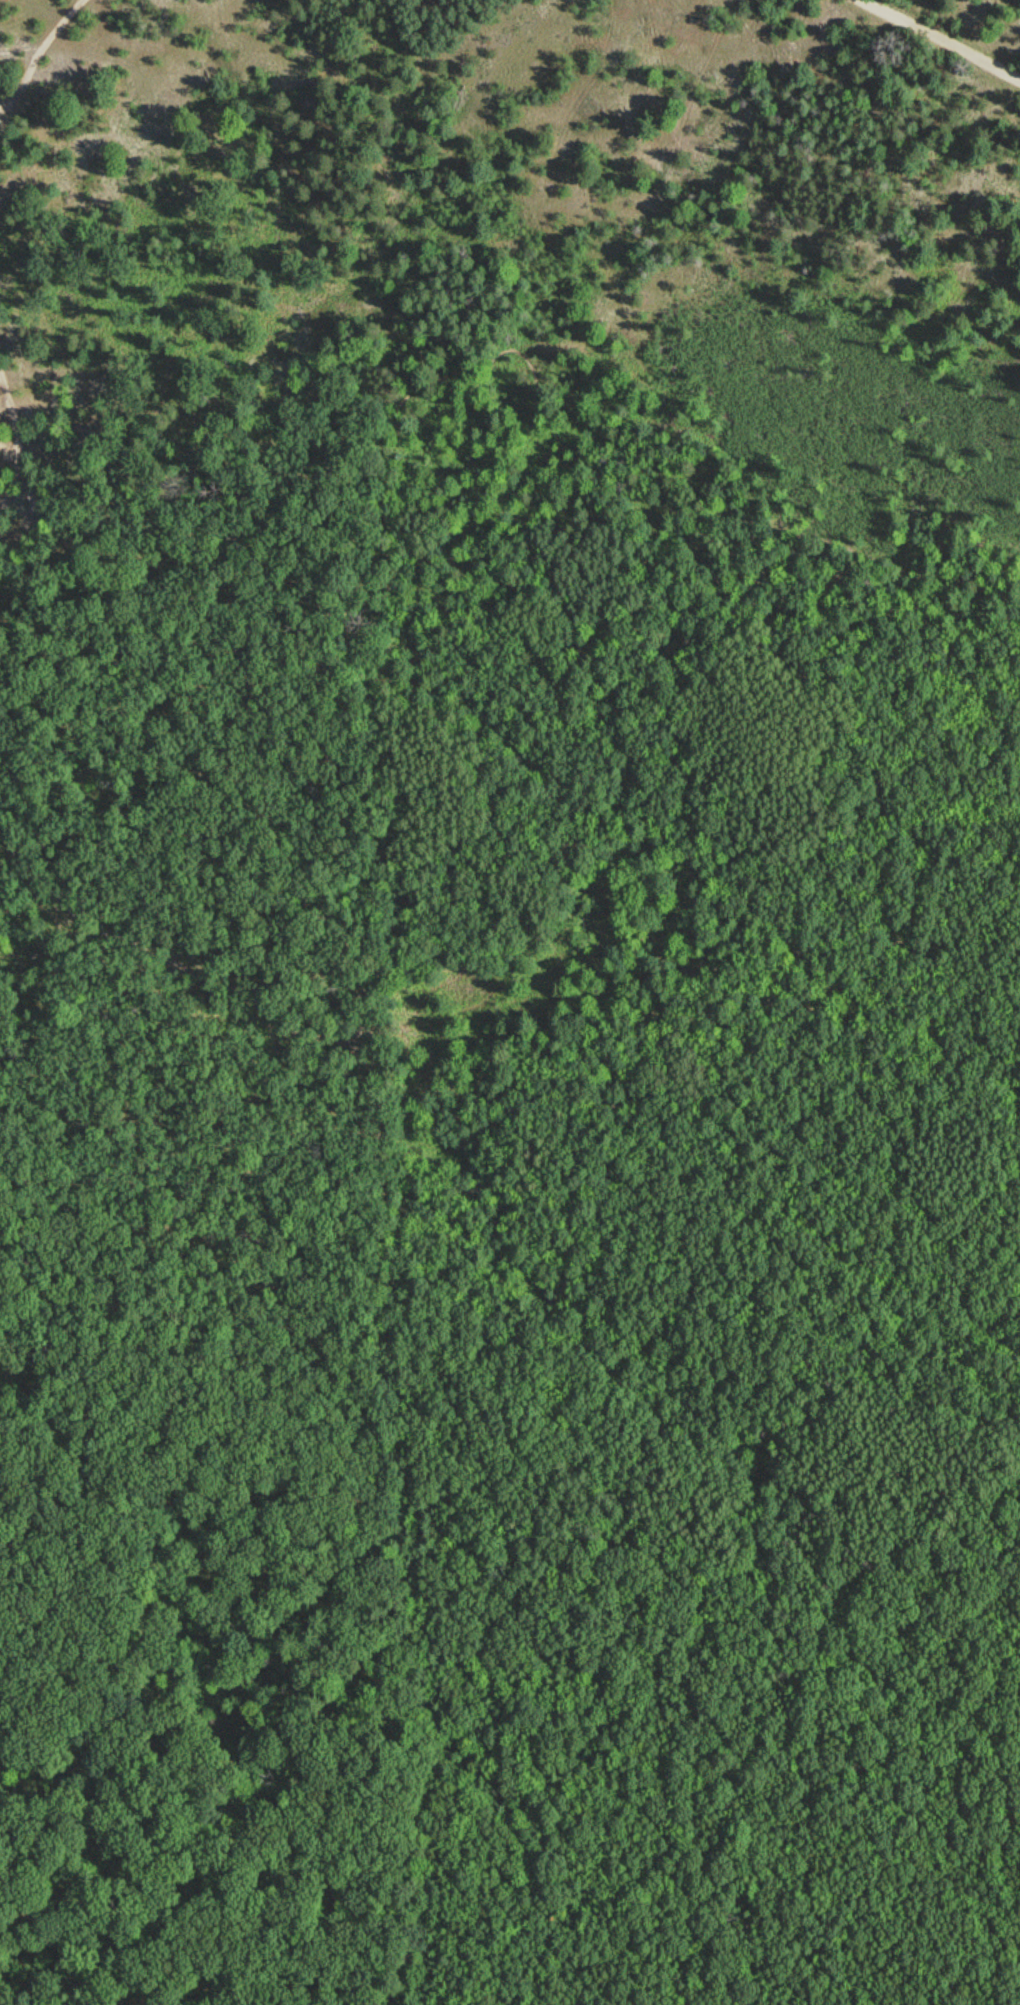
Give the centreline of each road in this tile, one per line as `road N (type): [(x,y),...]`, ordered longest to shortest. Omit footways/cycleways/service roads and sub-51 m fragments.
road 1 (track): [(0,818),(34,878),(101,931),(262,999),(298,1032),(368,1040)]
road 2 (track): [(1019,1607),(974,1612),(879,1594),(685,1406)]
road 3 (residential): [(1019,77),(872,0)]
road 4 (track): [(79,0),(0,109)]
road 5 (track): [(0,386),(14,479),(0,507)]

